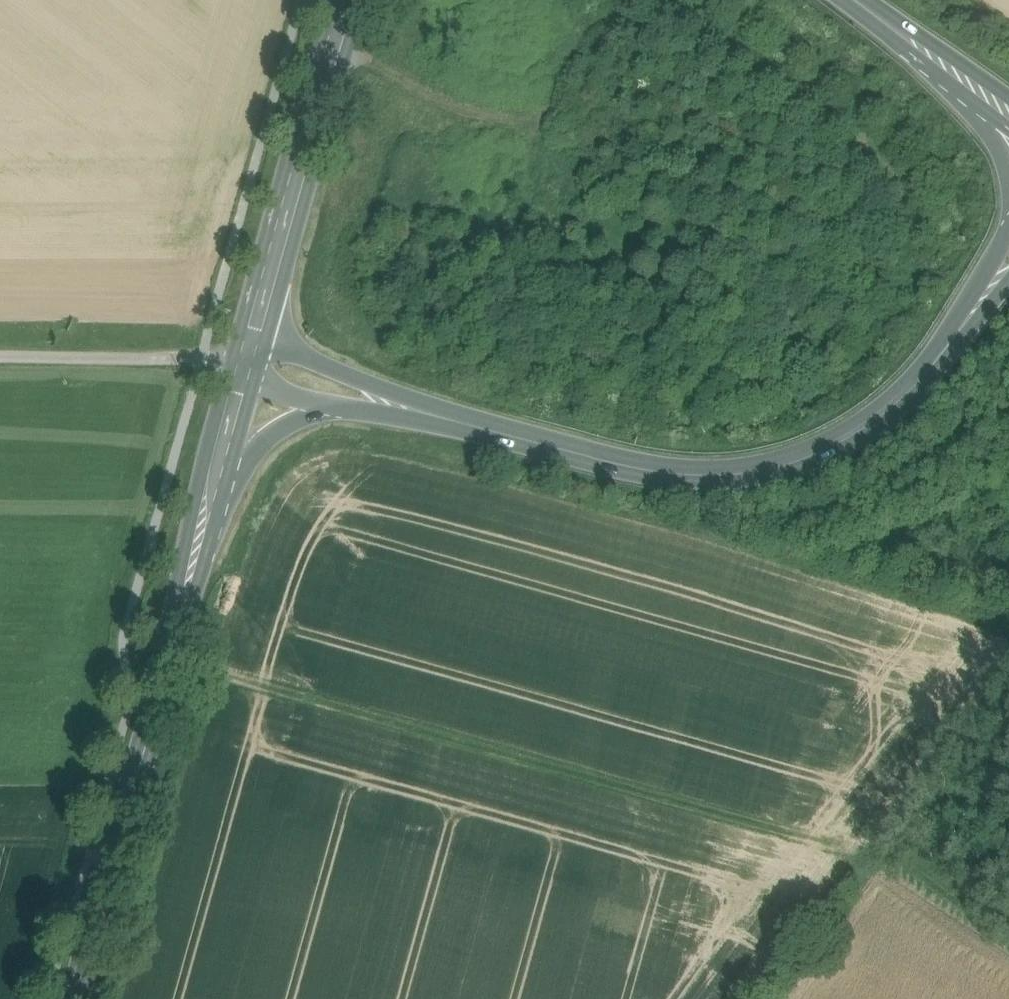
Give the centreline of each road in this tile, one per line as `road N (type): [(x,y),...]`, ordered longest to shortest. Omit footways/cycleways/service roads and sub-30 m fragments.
road 1 (track): [(169,660),(892,857),(1008,936)]
road 2 (primary): [(78,998),(213,482)]
road 3 (primary): [(935,368),(873,427),(795,466),(753,475),(666,475),(448,421)]
road 4 (primary): [(253,338),(348,0)]
road 5 (primary): [(448,421),(253,338)]
road 6 (track): [(859,848),(749,998)]
road 7 (primary): [(1008,239),(935,368)]
road 8 (track): [(0,794),(42,796),(77,817),(110,872)]
road 9 (primary): [(213,482),(274,431),(324,405)]
road 10 (primary): [(849,0),(956,78)]
road 11 (primary): [(324,405),(448,421)]

